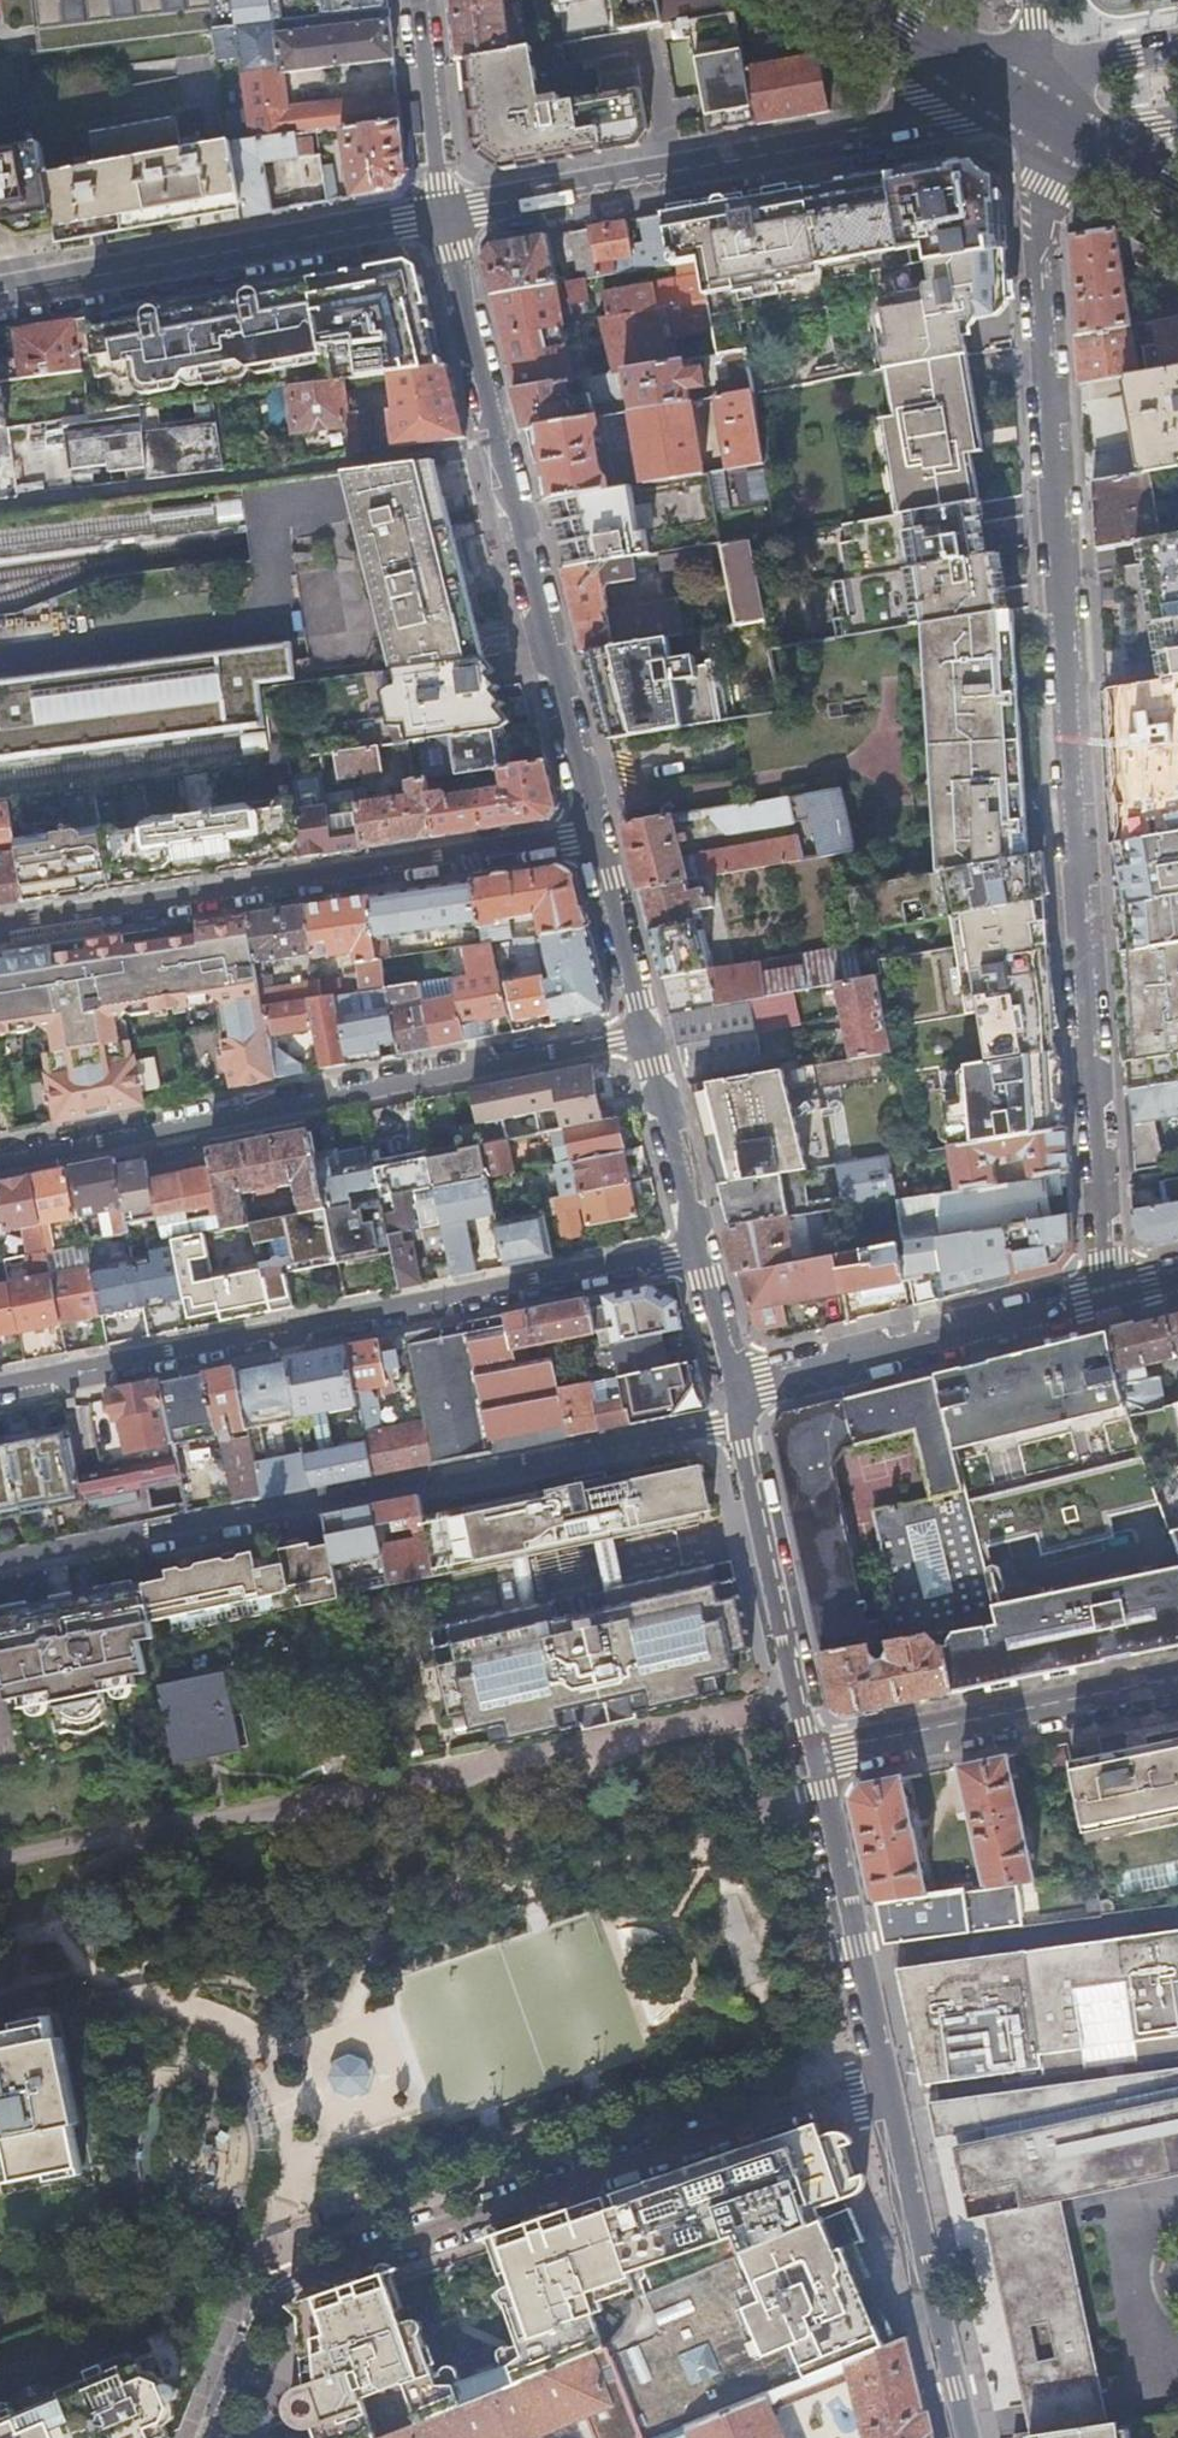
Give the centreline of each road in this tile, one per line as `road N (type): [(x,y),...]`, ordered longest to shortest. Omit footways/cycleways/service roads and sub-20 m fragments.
road 1 (residential): [(1036,108),(1100,1183)]
road 2 (residential): [(880,2072),(279,2284),(209,2437)]
road 3 (residential): [(0,1564),(742,1415)]
road 4 (residential): [(699,1253),(0,1393)]
road 5 (residential): [(0,1161),(644,1033)]
road 6 (residential): [(440,220),(592,839)]
road 7 (tertiary): [(440,220),(1036,108)]
road 8 (residential): [(592,839),(0,931)]
road 9 (tertiary): [(0,298),(440,220)]
road 10 (residential): [(736,1386),(1107,1298)]
road 11 (residential): [(880,2072),(962,2437)]
road 12 (residential): [(1177,1685),(813,1762)]
road 13 (residential): [(742,1415),(813,1762)]
road 14 (residential): [(813,1762),(880,2072)]
road 15 (residential): [(644,1033),(699,1253)]
road 16 (residential): [(416,0),(440,220)]
road 17 (secondary): [(856,0),(1036,108)]
road 18 (residential): [(592,839),(644,1033)]
road 19 (secondary): [(1036,108),(1177,197)]
road 20 (tertiary): [(1177,47),(1131,56),(1036,108)]
road 21 (unclassified): [(1036,108),(1110,129),(1177,120)]
road 22 (residential): [(699,1253),(736,1386)]

